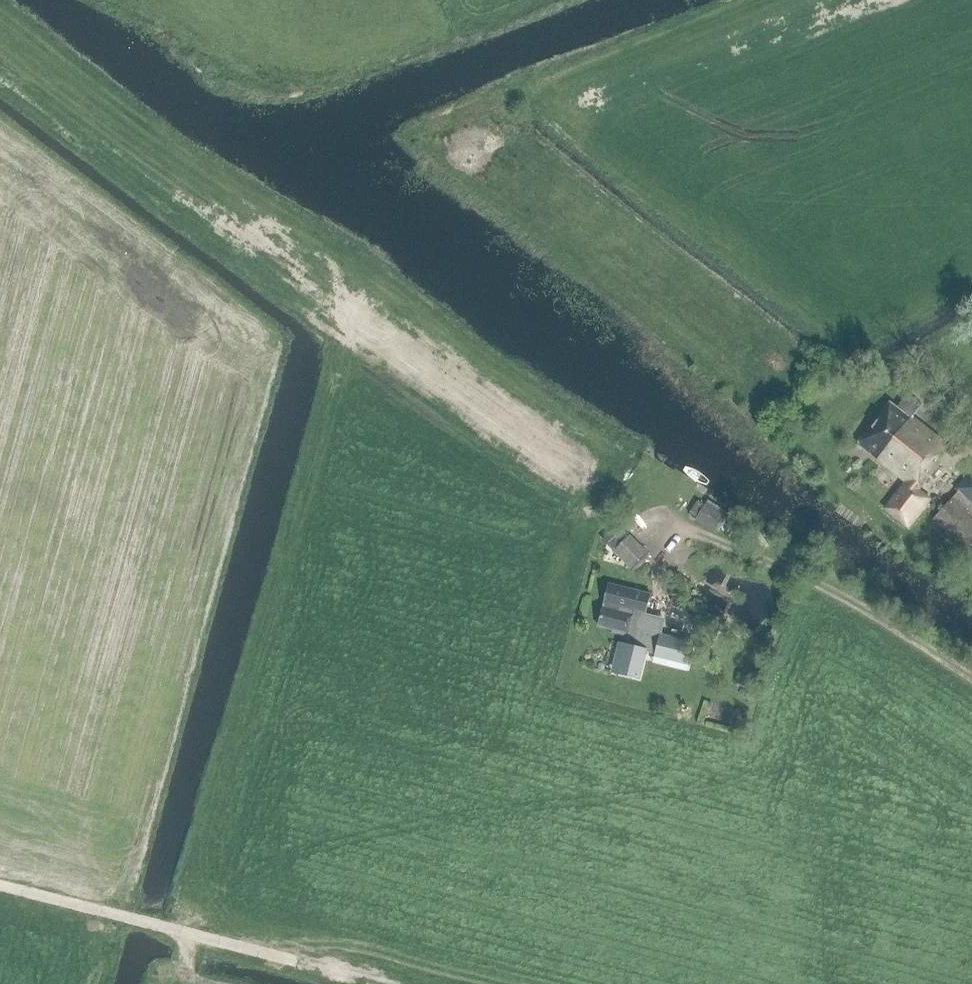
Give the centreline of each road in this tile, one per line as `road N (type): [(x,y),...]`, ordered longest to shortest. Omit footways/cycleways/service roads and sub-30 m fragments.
road 1 (track): [(971,677),(841,596),(699,536)]

